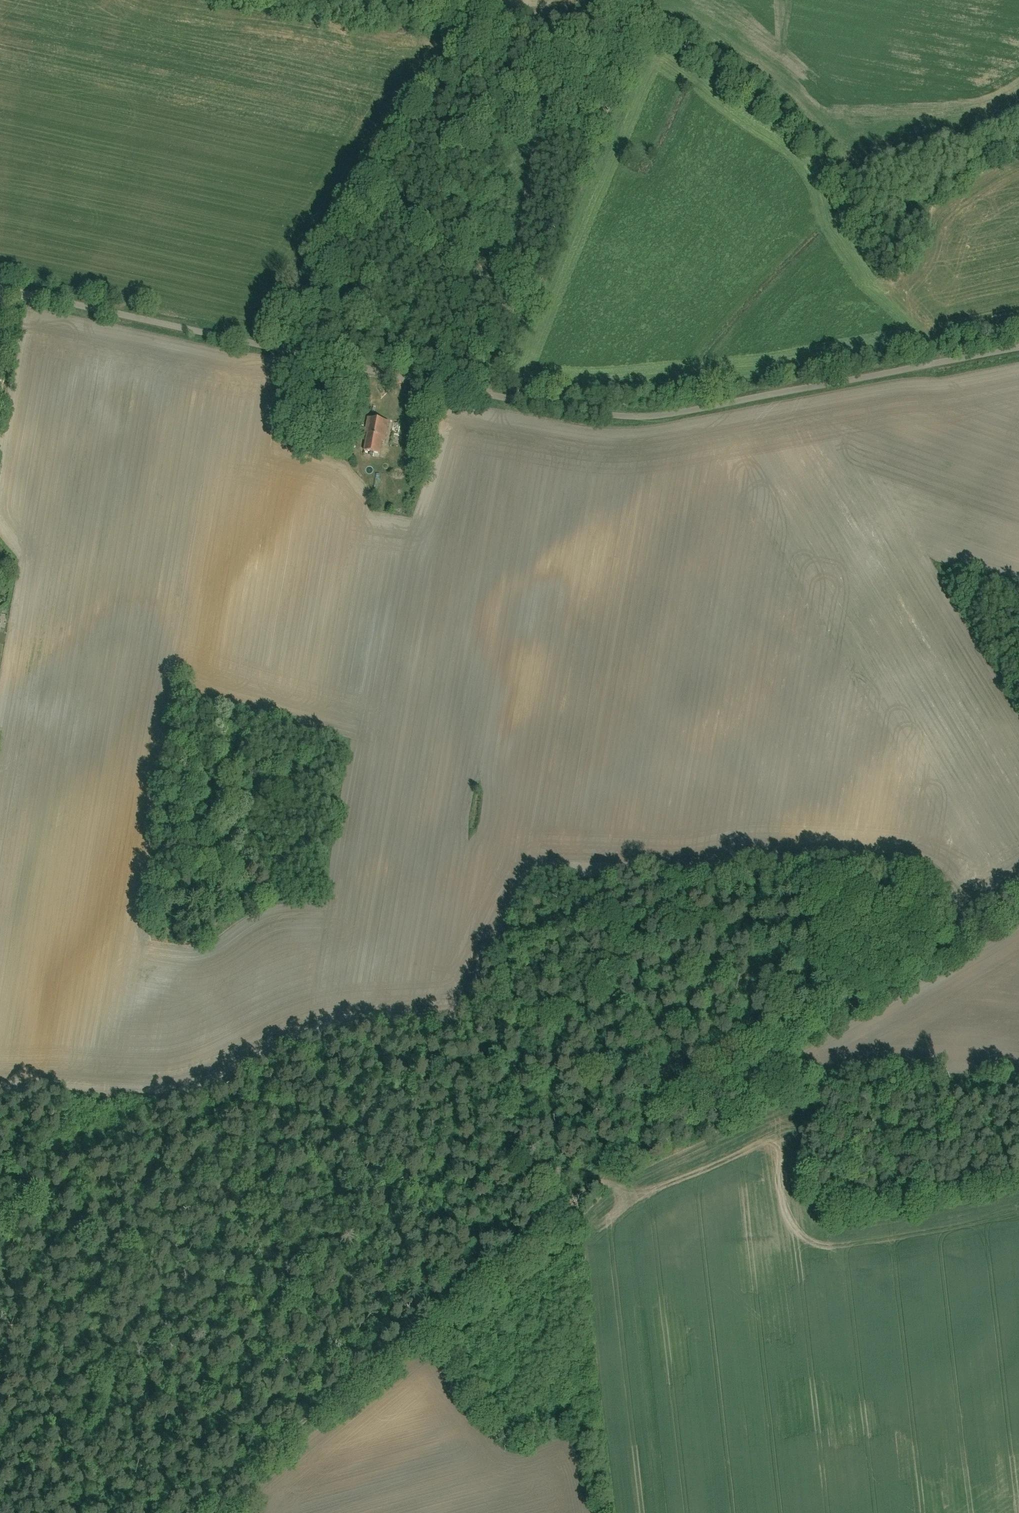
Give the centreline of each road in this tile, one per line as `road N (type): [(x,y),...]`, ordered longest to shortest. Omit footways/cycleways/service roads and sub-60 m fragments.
road 1 (unclassified): [(1018,346),(726,405),(621,417),(0,289)]
road 2 (track): [(214,1512),(631,1162),(790,1047),(1018,904)]

